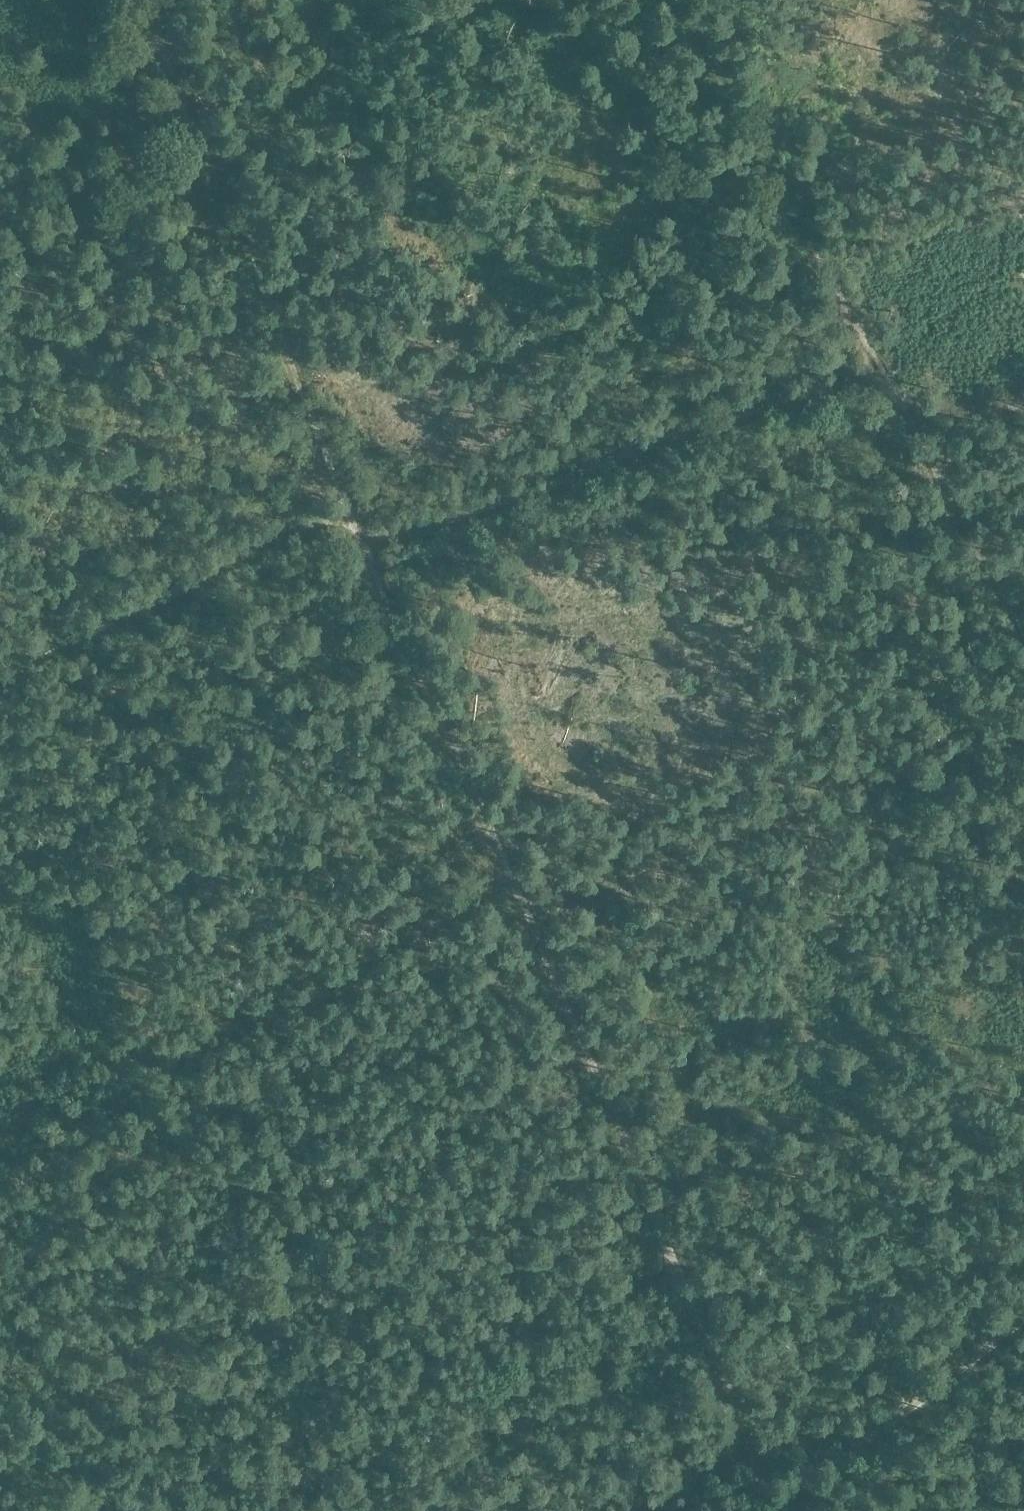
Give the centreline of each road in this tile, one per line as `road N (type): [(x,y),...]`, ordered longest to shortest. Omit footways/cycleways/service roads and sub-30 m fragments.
road 1 (track): [(142,0),(355,531),(523,904),(728,1387),(772,1510)]
road 2 (track): [(1023,631),(676,0)]
road 3 (track): [(1023,1318),(784,1510)]

